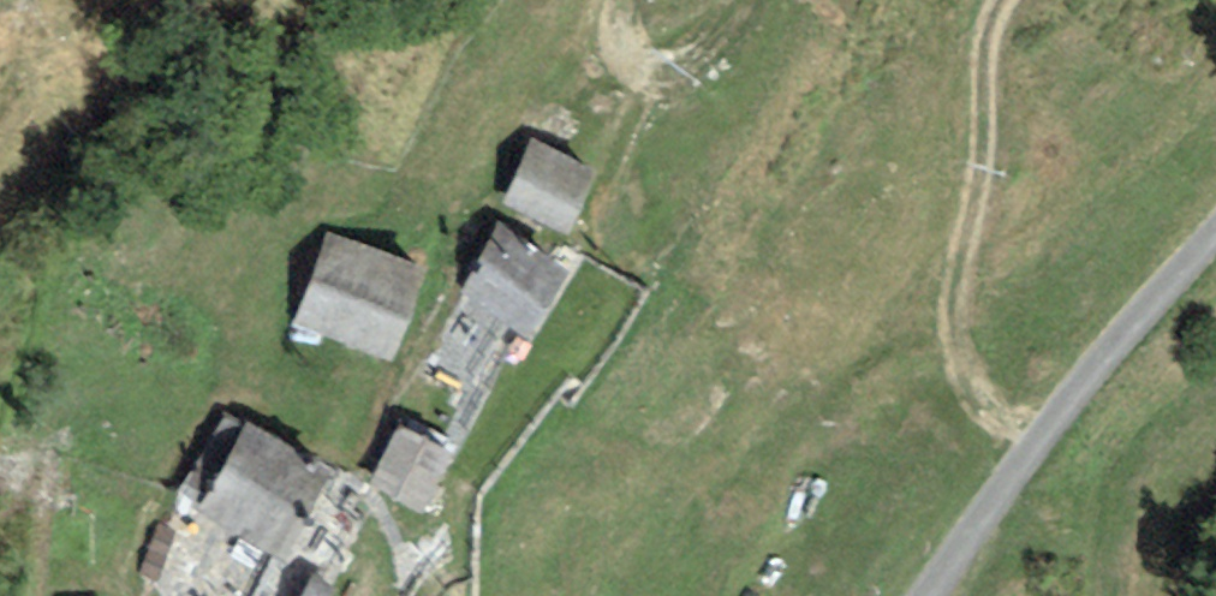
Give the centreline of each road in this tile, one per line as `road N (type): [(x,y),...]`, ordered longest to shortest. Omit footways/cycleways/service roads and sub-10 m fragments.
road 1 (track): [(1006,0),(984,41),(983,144),(949,338),(959,374),(986,412),(1030,449)]
road 2 (unclassified): [(1215,232),(1030,449),(925,595)]
road 3 (track): [(621,0),(620,39),(631,55),(653,67),(680,68),(707,55),(748,0)]

